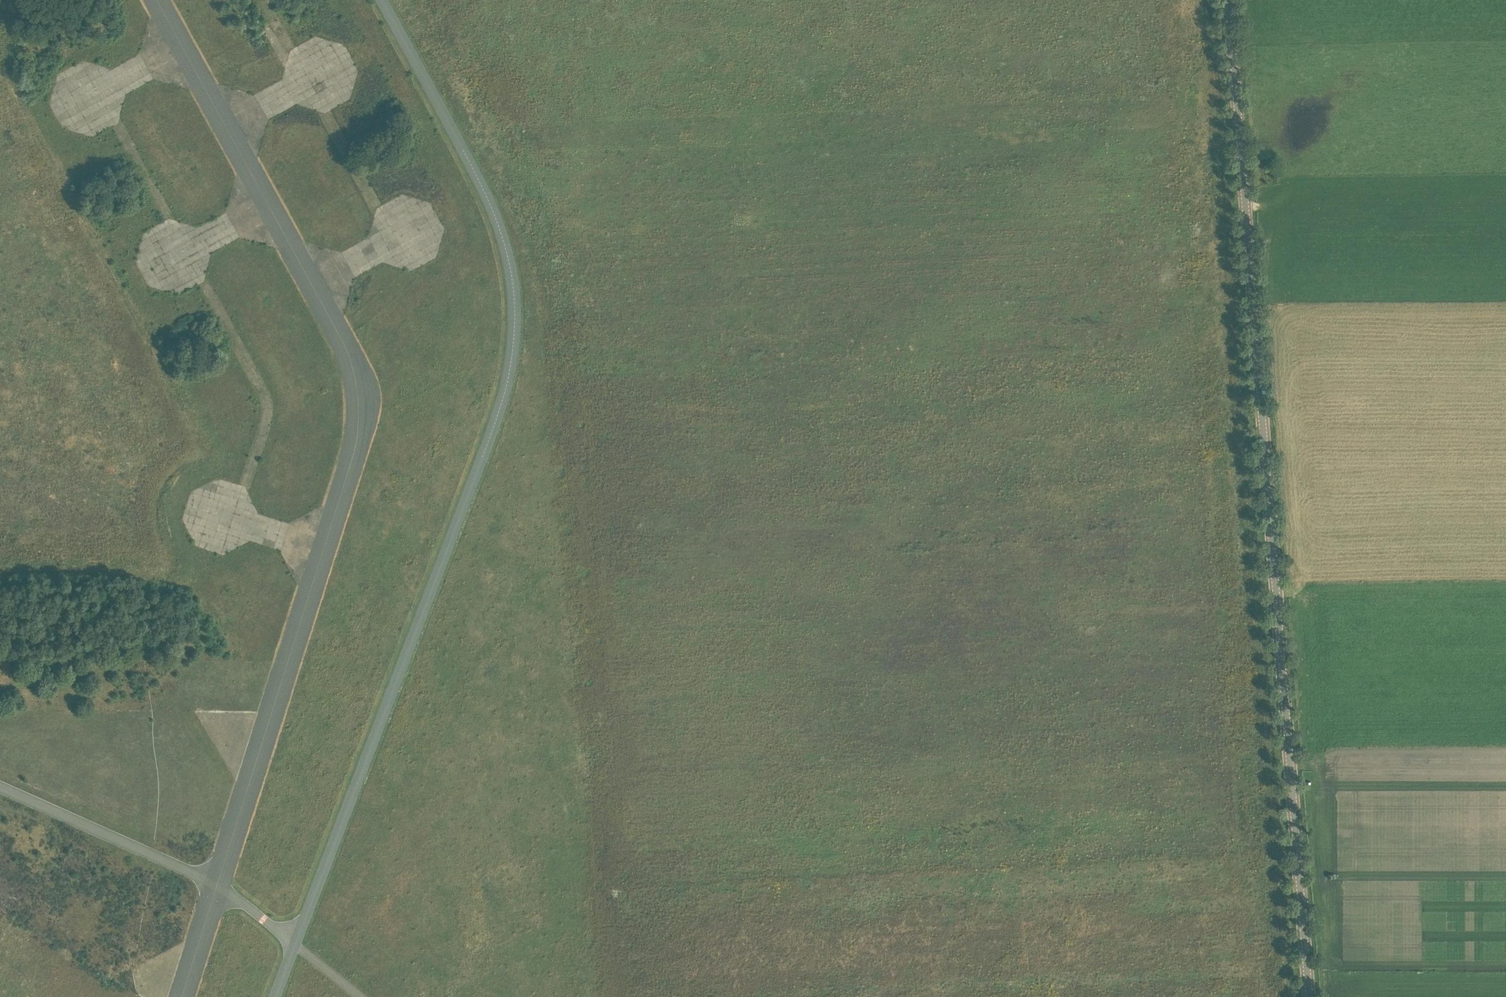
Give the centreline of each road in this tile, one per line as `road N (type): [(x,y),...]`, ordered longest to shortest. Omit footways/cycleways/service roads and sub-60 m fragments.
road 1 (secondary): [(1309,996),(1228,0)]

